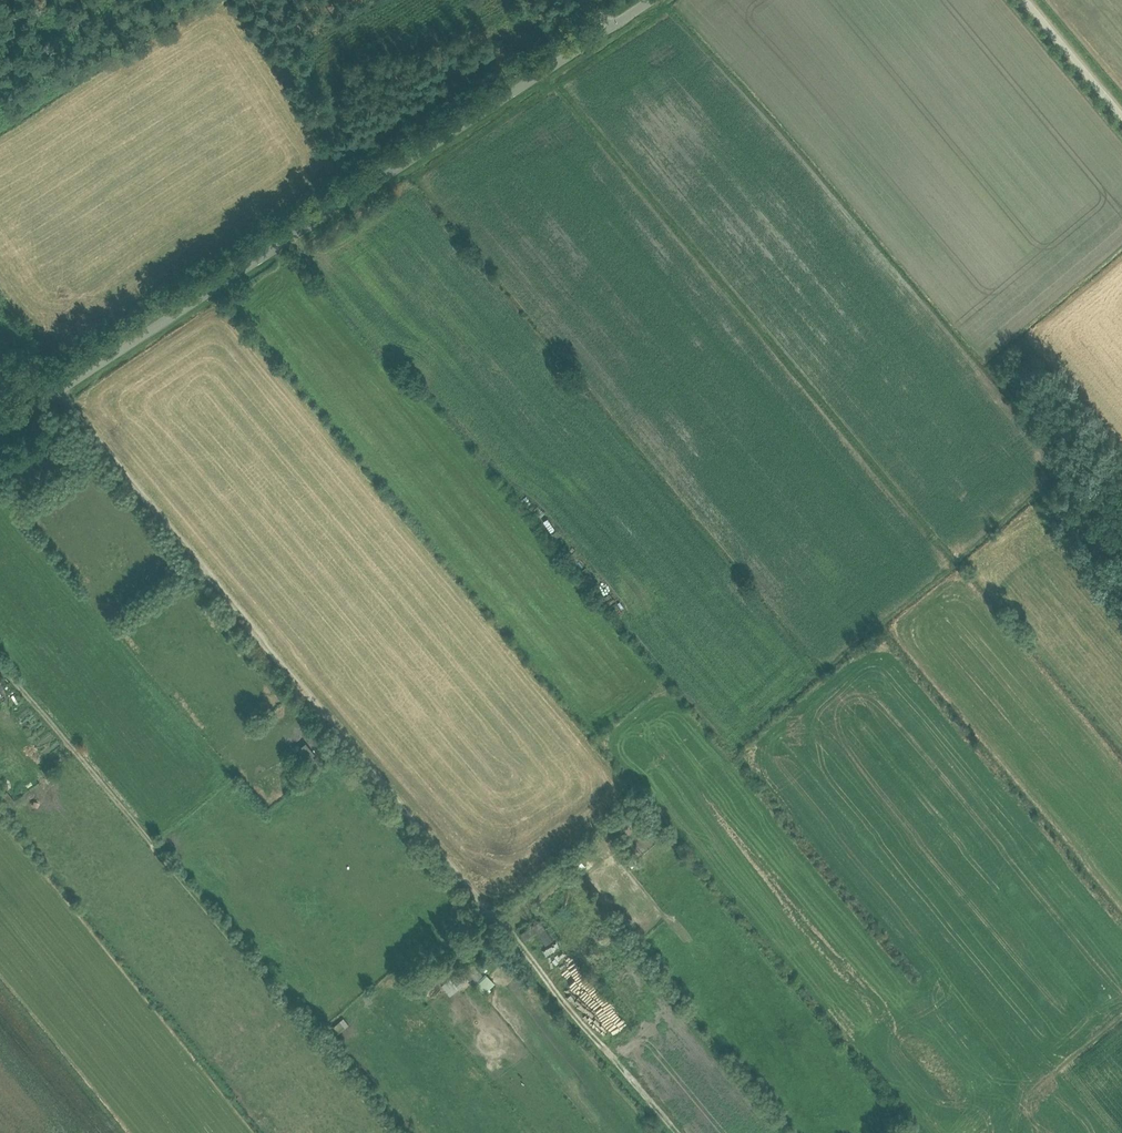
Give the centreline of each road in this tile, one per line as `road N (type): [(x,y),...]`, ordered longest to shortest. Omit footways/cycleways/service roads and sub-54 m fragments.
road 1 (track): [(59,392),(675,1132)]
road 2 (unclassified): [(606,32),(0,431)]
road 3 (unclassified): [(1121,119),(1022,0)]

